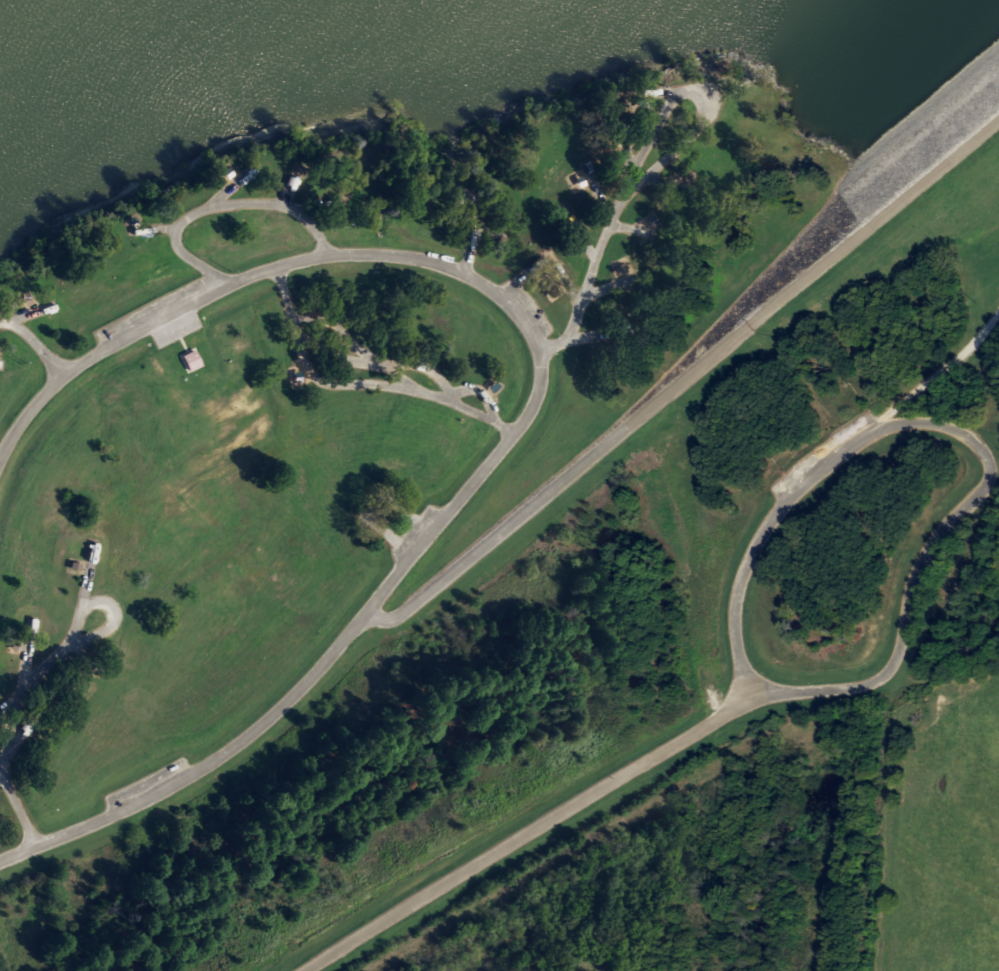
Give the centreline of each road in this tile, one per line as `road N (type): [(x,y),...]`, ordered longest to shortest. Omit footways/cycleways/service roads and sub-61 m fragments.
road 1 (residential): [(0,453),(35,402),(102,348),(257,273),(322,256),(366,255),(401,256),(464,276),(500,298),(531,334),(538,355),(531,409),(363,611)]
road 2 (residential): [(363,611),(383,620),(399,615),(998,131)]
road 3 (residential): [(757,690),(301,970)]
road 4 (residential): [(0,862),(109,817),(220,753),(294,693),(363,611)]
road 5 (residential): [(945,366),(791,493),(764,527),(732,609),(740,659),(757,690)]
road 6 (residential): [(627,189),(670,98),(689,87),(697,101),(682,144),(627,189),(580,298)]
road 7 (residential): [(887,671),(910,574),(986,471),(975,444),(952,427),(873,424)]
road 8 (residential): [(283,264),(285,303),(317,380),(418,393),(512,434)]
road 9 (residential): [(874,970),(901,704),(890,675)]
road 10 (residential): [(228,286),(174,246),(183,219),(198,210),(288,207),(313,231),(322,256)]
road 11 (residential): [(28,625),(3,765),(38,847)]
road 12 (residential): [(22,691),(70,643),(114,622),(108,603),(81,609),(70,643)]
road 13 (residential): [(887,671),(864,685),(757,690)]
road 14 (residential): [(407,554),(371,522),(381,501),(388,498),(427,530)]

